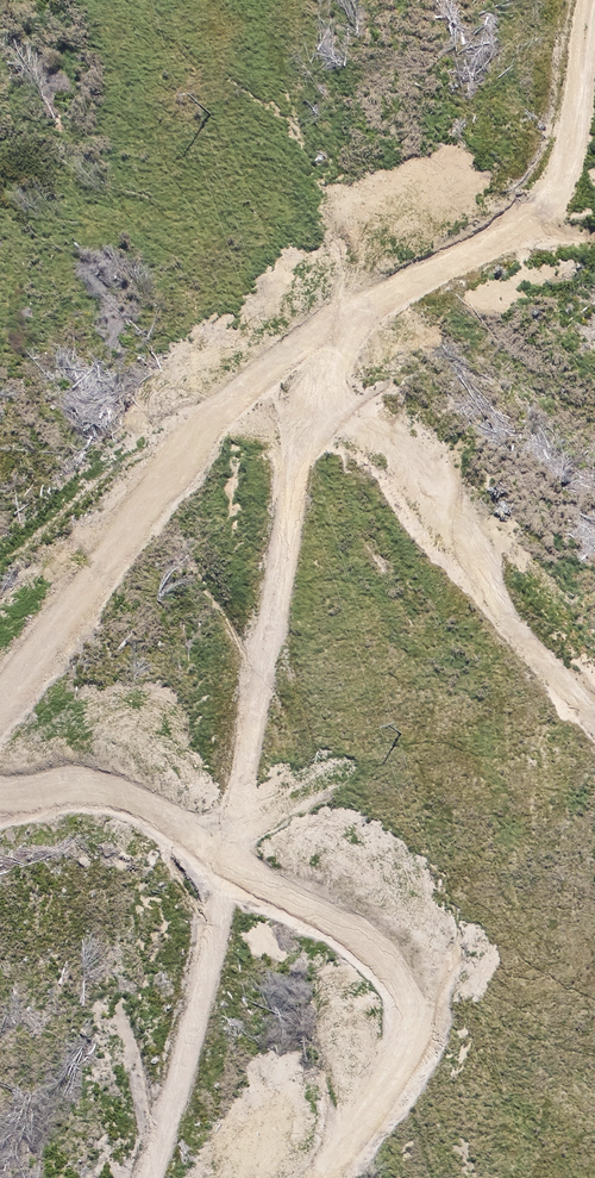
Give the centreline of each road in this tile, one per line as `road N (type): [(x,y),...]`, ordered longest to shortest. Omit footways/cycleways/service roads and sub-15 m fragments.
road 1 (track): [(591,0),(577,124),(561,175),(538,207),(456,261),(332,320),(204,427),(0,702)]
road 2 (track): [(348,314),(296,476),(254,694),(235,862),(148,1177)]
road 3 (track): [(0,798),(75,783),(110,787),(152,805),(386,951),(409,983),(412,1044),(317,1177)]
road 4 (track): [(594,719),(510,617),(434,497),(316,399)]

